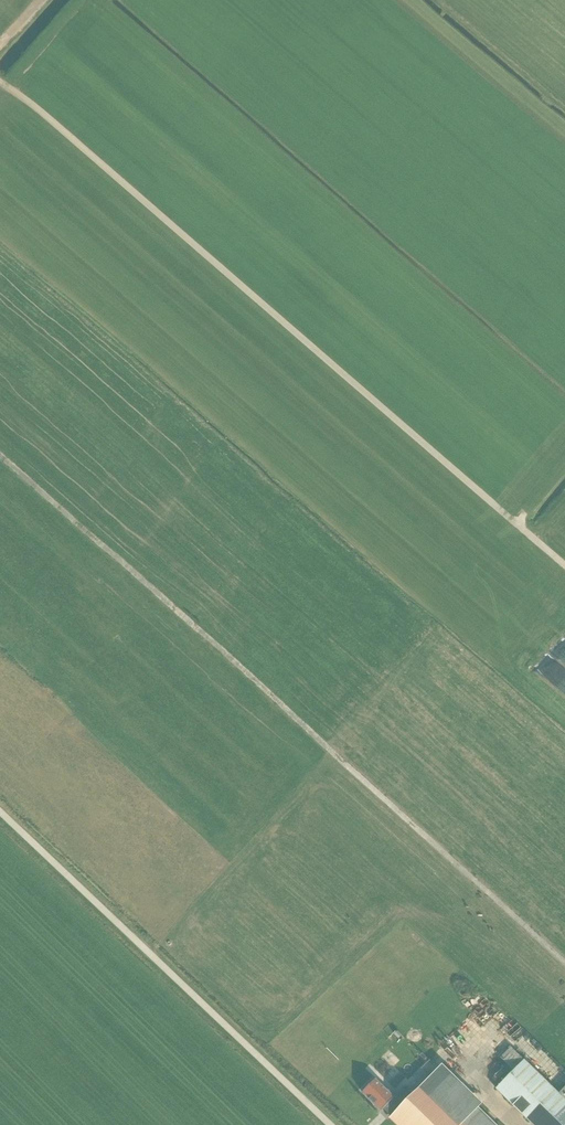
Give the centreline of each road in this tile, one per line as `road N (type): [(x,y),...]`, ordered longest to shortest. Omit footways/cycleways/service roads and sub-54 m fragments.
road 1 (track): [(564,966),(0,455)]
road 2 (track): [(564,563),(0,80)]
road 3 (unclassified): [(331,1124),(0,811)]

